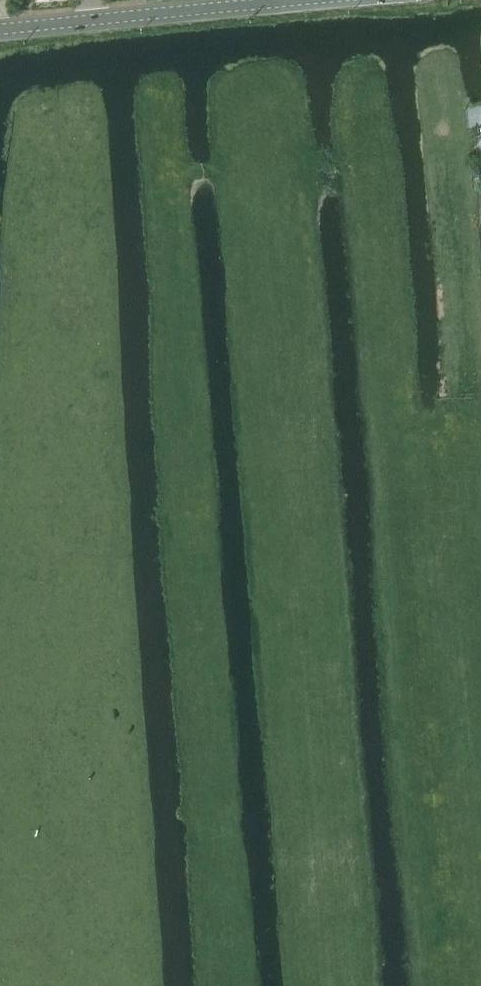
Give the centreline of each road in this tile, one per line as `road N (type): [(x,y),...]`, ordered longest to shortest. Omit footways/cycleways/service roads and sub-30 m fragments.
road 1 (tertiary): [(0,31),(315,0)]

